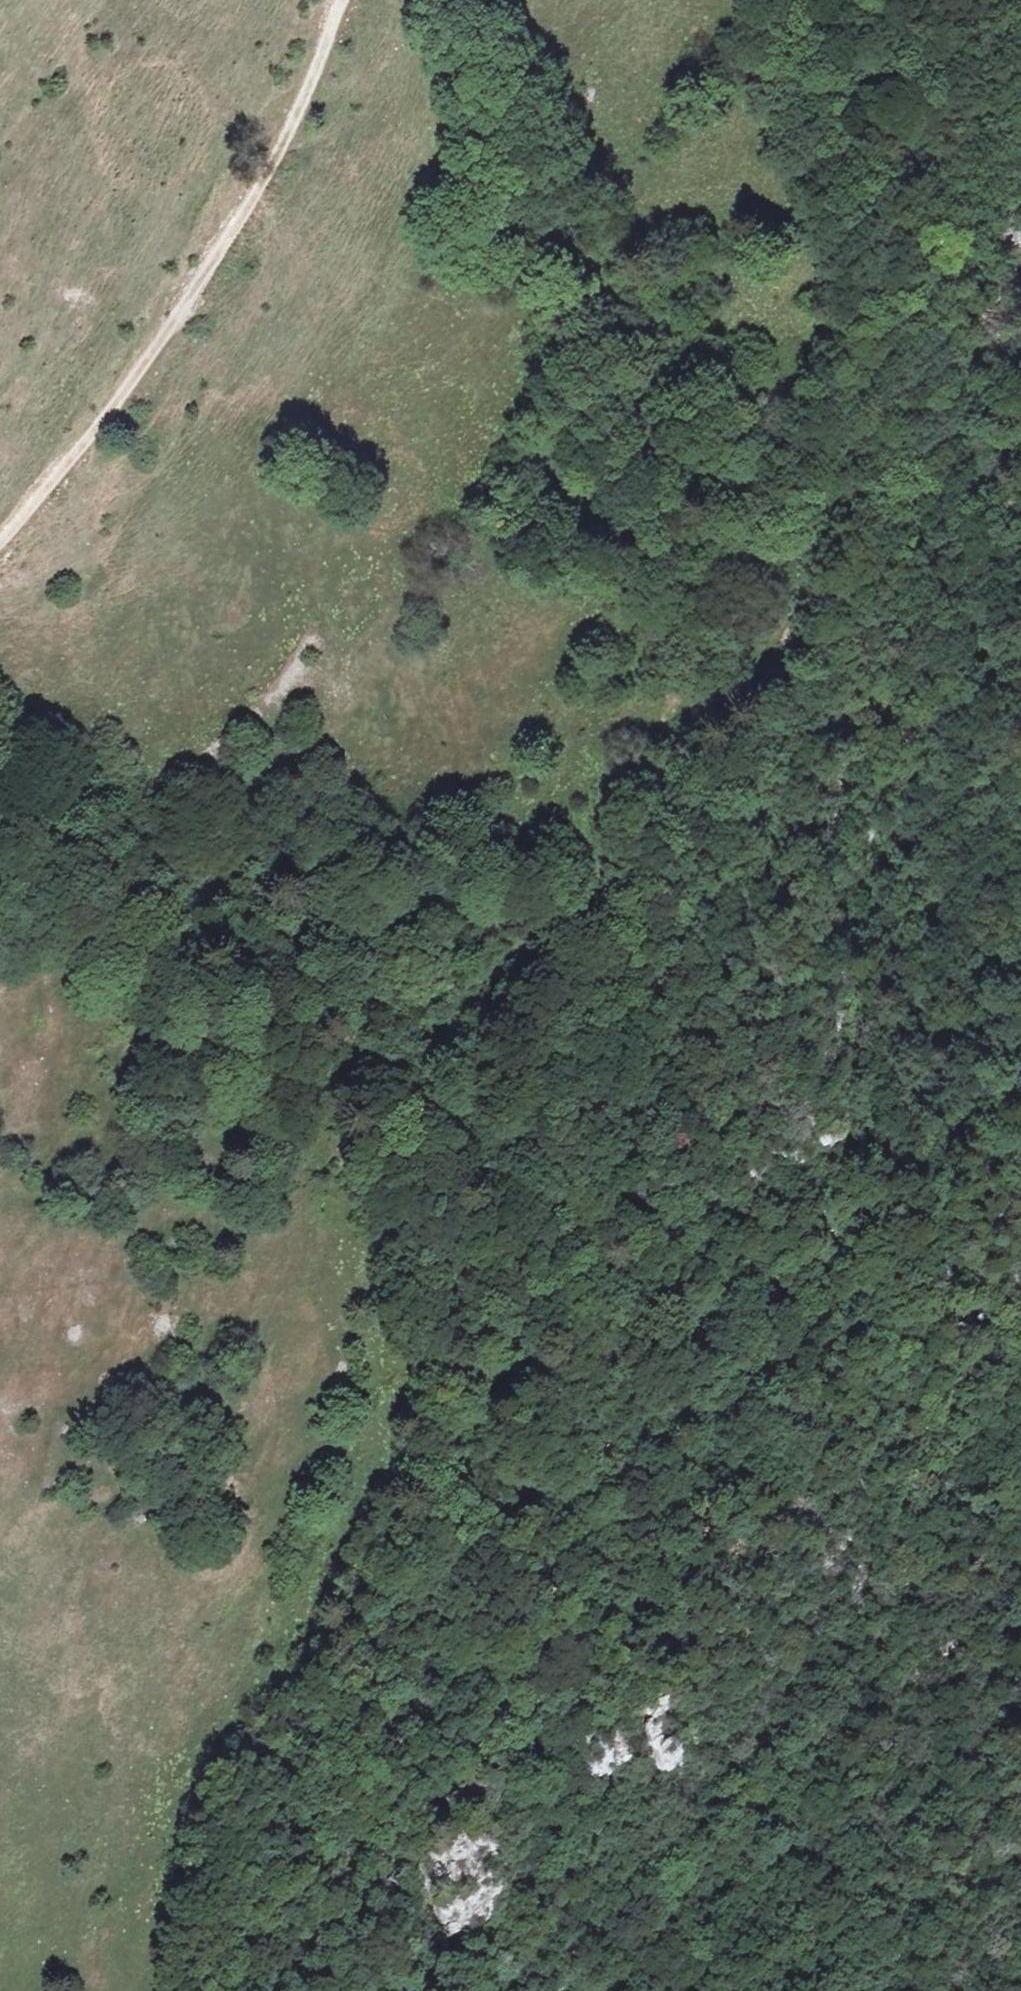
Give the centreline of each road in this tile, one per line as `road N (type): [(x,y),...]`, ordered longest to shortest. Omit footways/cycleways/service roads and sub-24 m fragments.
road 1 (track): [(0,540),(142,368),(244,214),(302,103),(341,0)]

